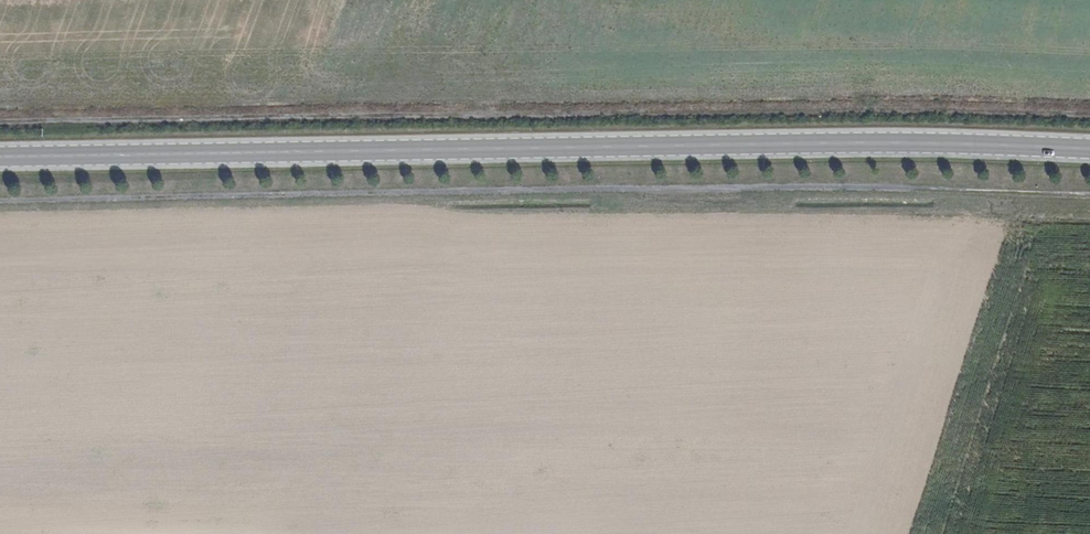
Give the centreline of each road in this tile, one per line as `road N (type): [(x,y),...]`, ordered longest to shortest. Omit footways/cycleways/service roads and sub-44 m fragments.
road 1 (track): [(1089,197),(852,187),(0,202)]
road 2 (primary): [(1089,149),(914,143),(0,156)]

